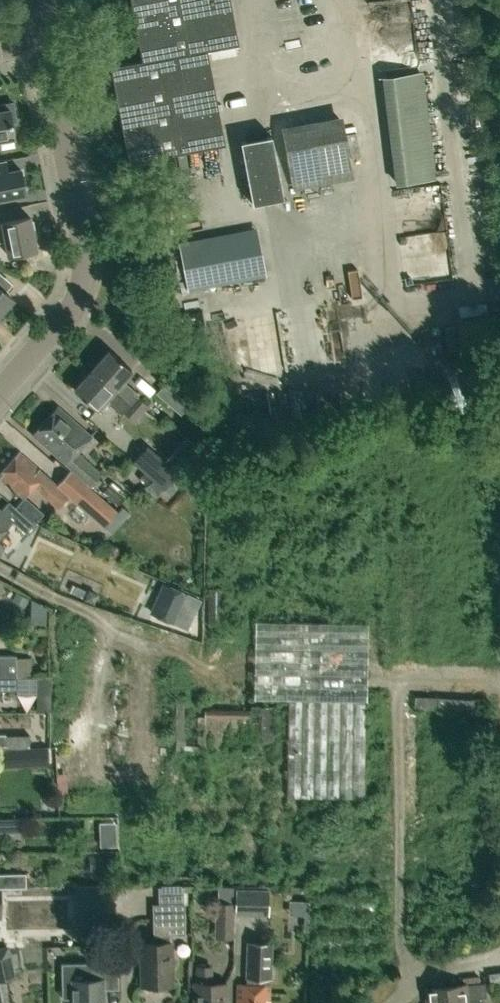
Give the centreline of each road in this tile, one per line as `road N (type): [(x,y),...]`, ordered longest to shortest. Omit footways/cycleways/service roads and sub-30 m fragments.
road 1 (residential): [(0,390),(77,301),(85,261),(44,43)]

